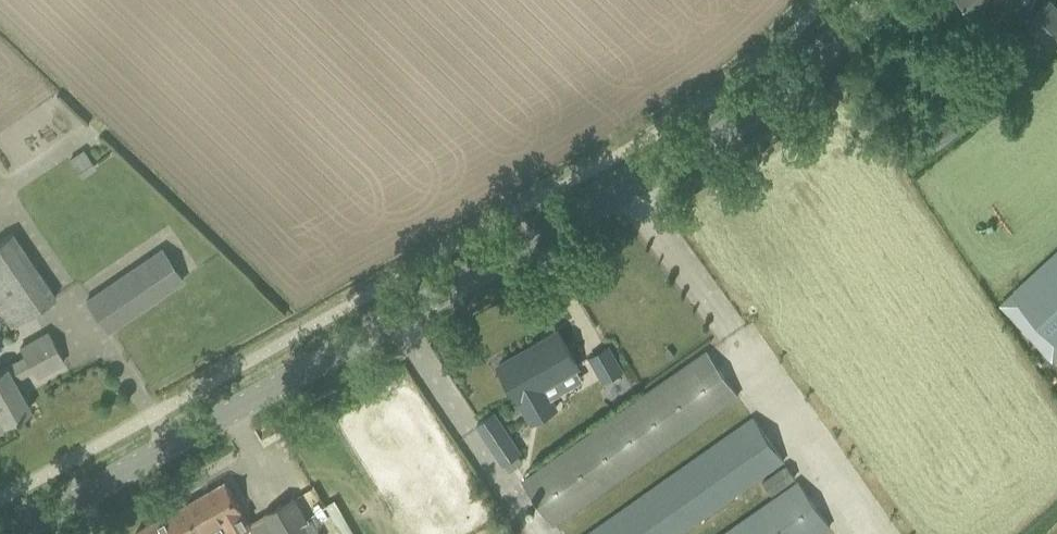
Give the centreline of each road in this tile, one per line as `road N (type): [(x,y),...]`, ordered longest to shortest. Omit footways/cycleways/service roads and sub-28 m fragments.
road 1 (tertiary): [(16,533),(651,184),(830,49),(877,0)]

